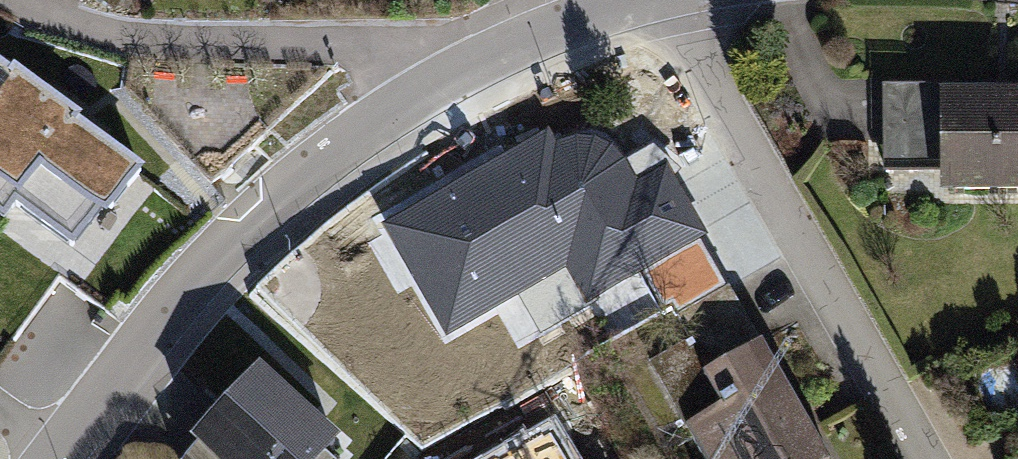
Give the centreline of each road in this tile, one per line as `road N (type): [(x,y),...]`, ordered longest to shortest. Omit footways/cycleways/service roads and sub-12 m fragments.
road 1 (residential): [(631,0),(465,69),(311,169),(198,278),(55,458)]
road 2 (residential): [(657,0),(925,458)]

